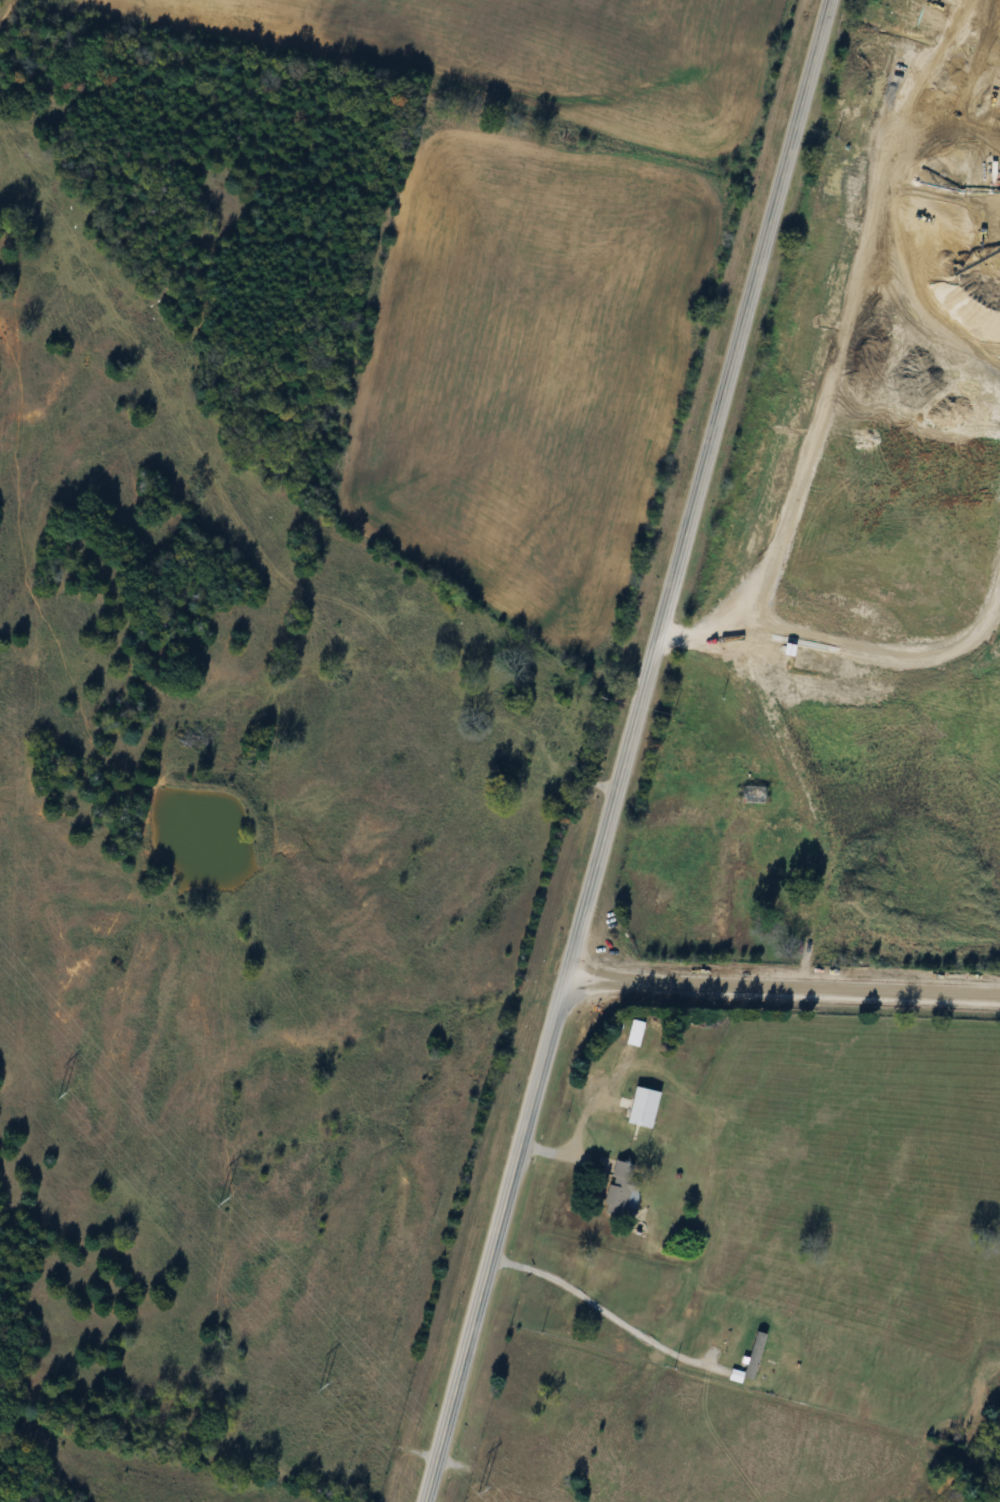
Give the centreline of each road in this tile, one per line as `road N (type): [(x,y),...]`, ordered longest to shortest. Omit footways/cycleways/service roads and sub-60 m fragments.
road 1 (tertiary): [(826,0),(566,977)]
road 2 (secondary): [(566,977),(425,1501)]
road 3 (secondary): [(566,977),(999,993)]

